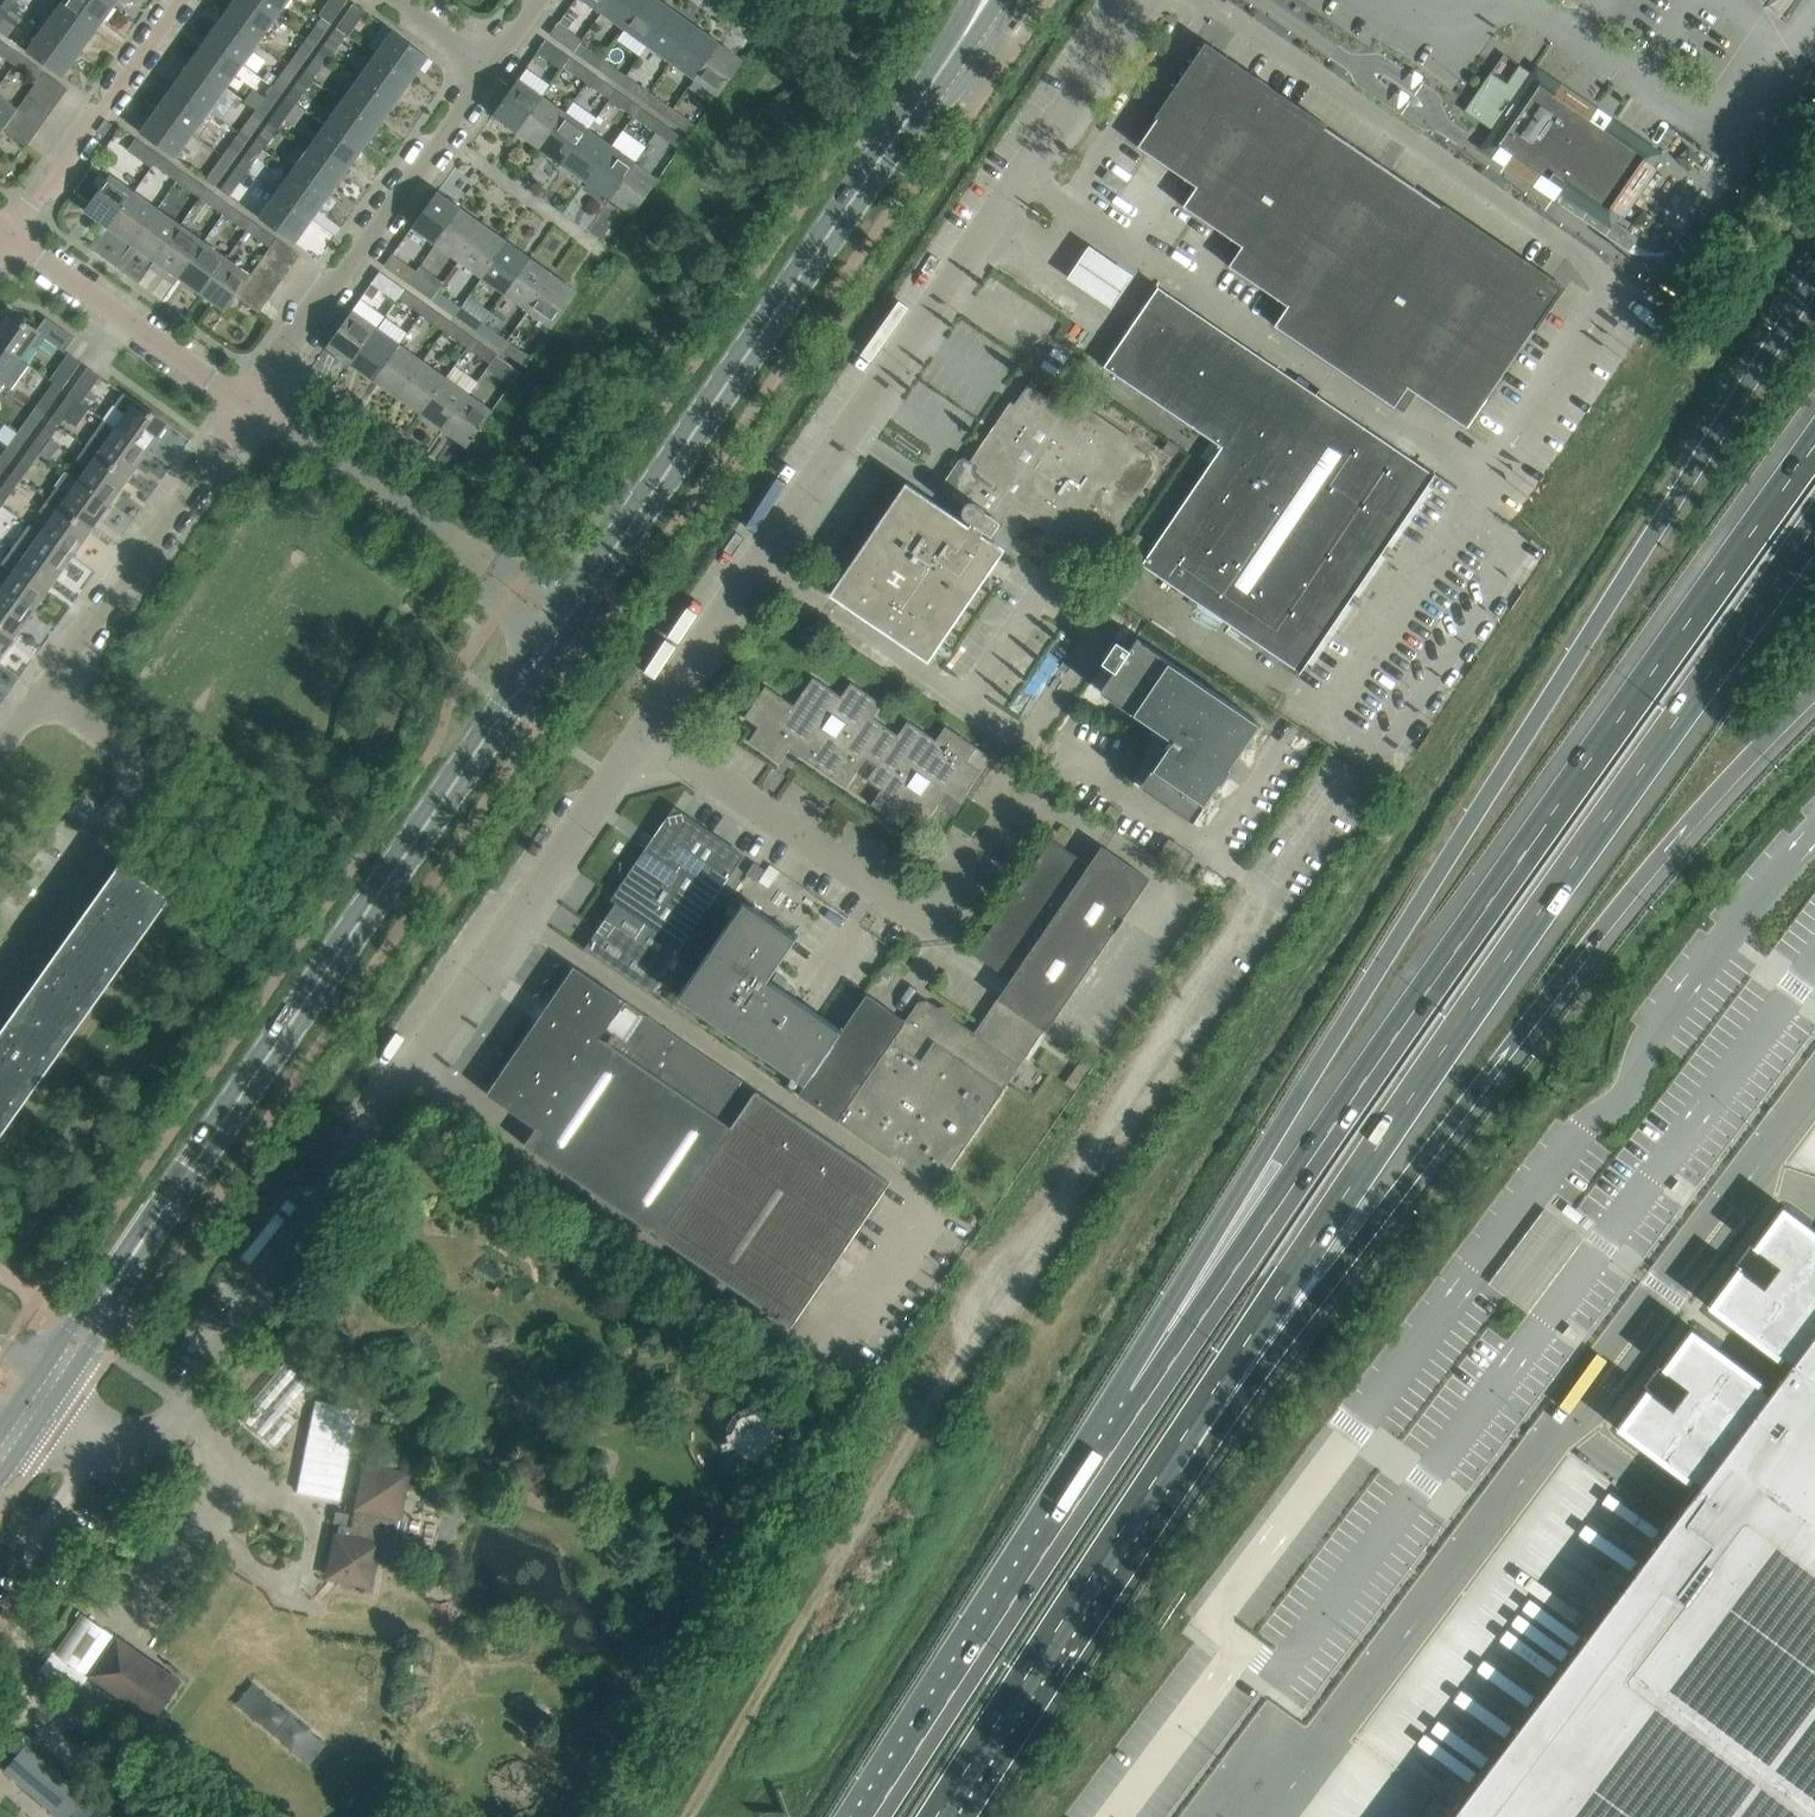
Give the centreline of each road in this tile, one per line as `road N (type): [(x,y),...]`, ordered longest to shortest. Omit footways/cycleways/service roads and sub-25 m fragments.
road 1 (motorway): [(1814,281),(1262,1154),(1147,1400)]
road 2 (motorway): [(1814,446),(1147,1400)]
road 3 (motorway): [(1163,1464),(1814,526)]
road 4 (motorway): [(1163,1464),(1328,1283),(1625,898),(1814,689)]
road 5 (unclassified): [(103,1442),(146,1437),(188,1398),(646,730)]
road 6 (secondary): [(54,1376),(555,644)]
road 7 (unclassified): [(646,730),(1141,0)]
road 8 (secondary): [(579,608),(962,38)]
road 9 (track): [(1166,1037),(1123,1117),(1000,1289),(839,1557)]
road 10 (unclassified): [(1035,782),(963,888),(930,907),(896,901),(646,730)]
road 11 (motorway): [(1147,1400),(872,1816)]
road 12 (residential): [(242,391),(491,50)]
road 13 (motorway): [(937,1816),(1163,1464)]
road 14 (residential): [(0,973),(114,808),(124,776),(115,744),(36,680)]
road 15 (residential): [(36,680),(242,391)]
road 16 (residential): [(177,0),(12,235)]
road 17 (residential): [(242,391),(12,235)]
road 18 (residential): [(445,536),(242,391)]

